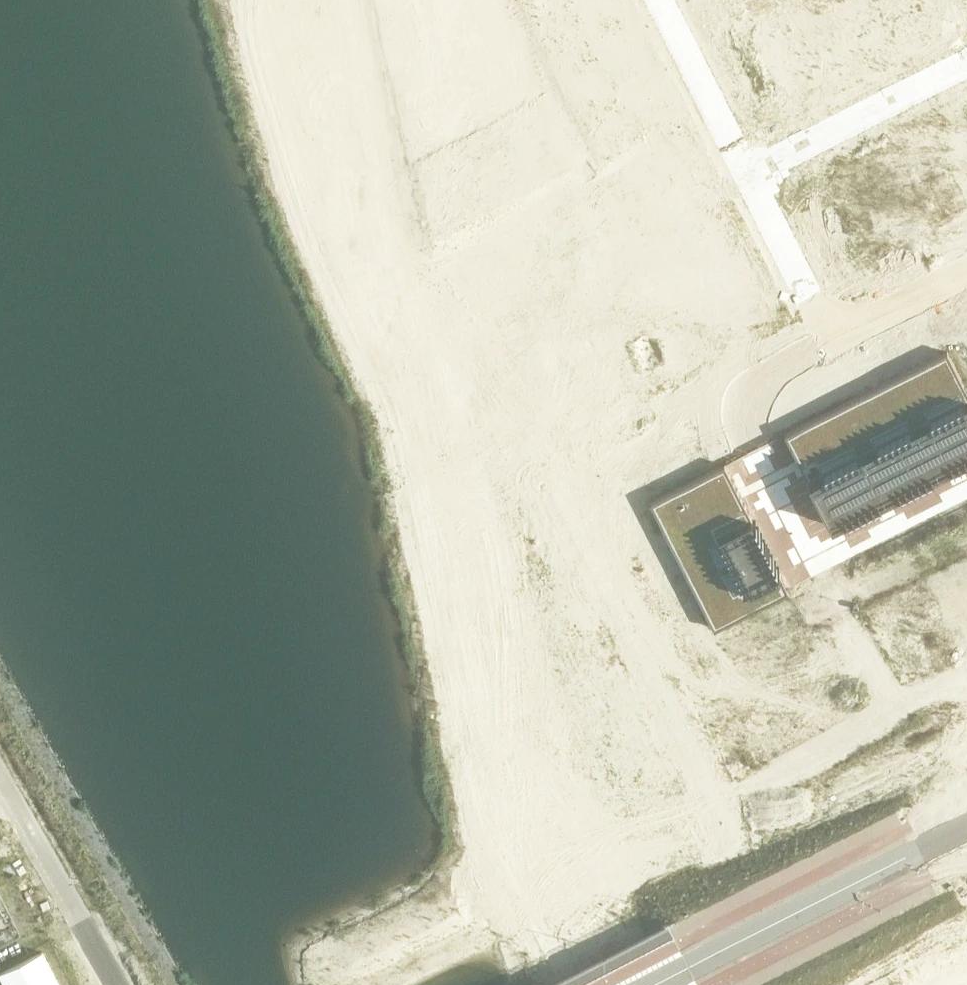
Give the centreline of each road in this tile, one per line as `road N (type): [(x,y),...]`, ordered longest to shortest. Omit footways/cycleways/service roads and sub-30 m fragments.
road 1 (tertiary): [(652,984),(966,829)]
road 2 (residential): [(81,928),(5,787)]

